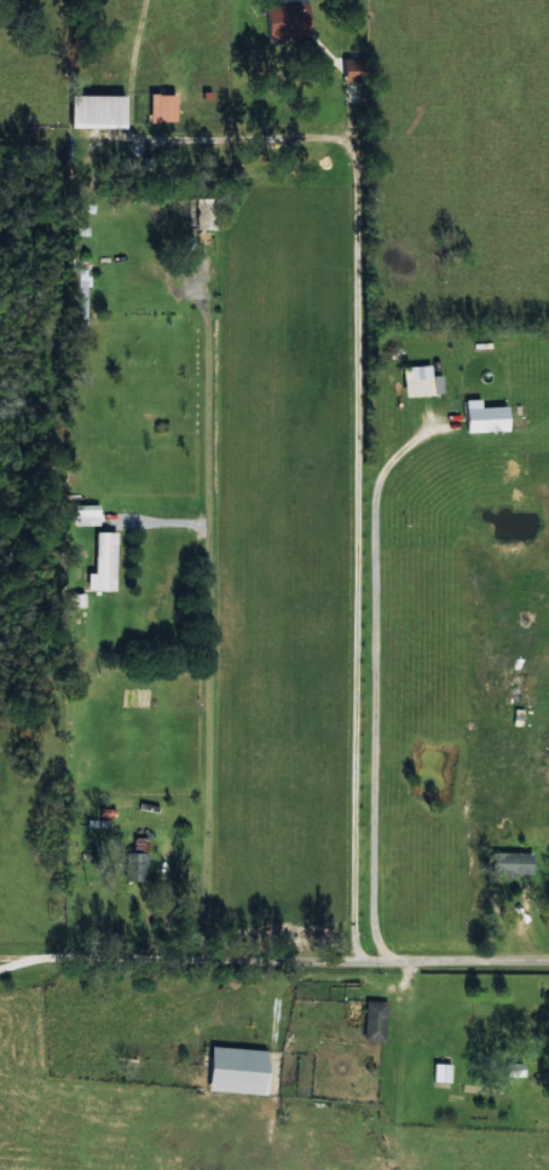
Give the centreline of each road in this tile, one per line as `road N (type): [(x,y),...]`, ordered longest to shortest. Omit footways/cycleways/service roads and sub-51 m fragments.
road 1 (residential): [(548,971),(23,969)]

